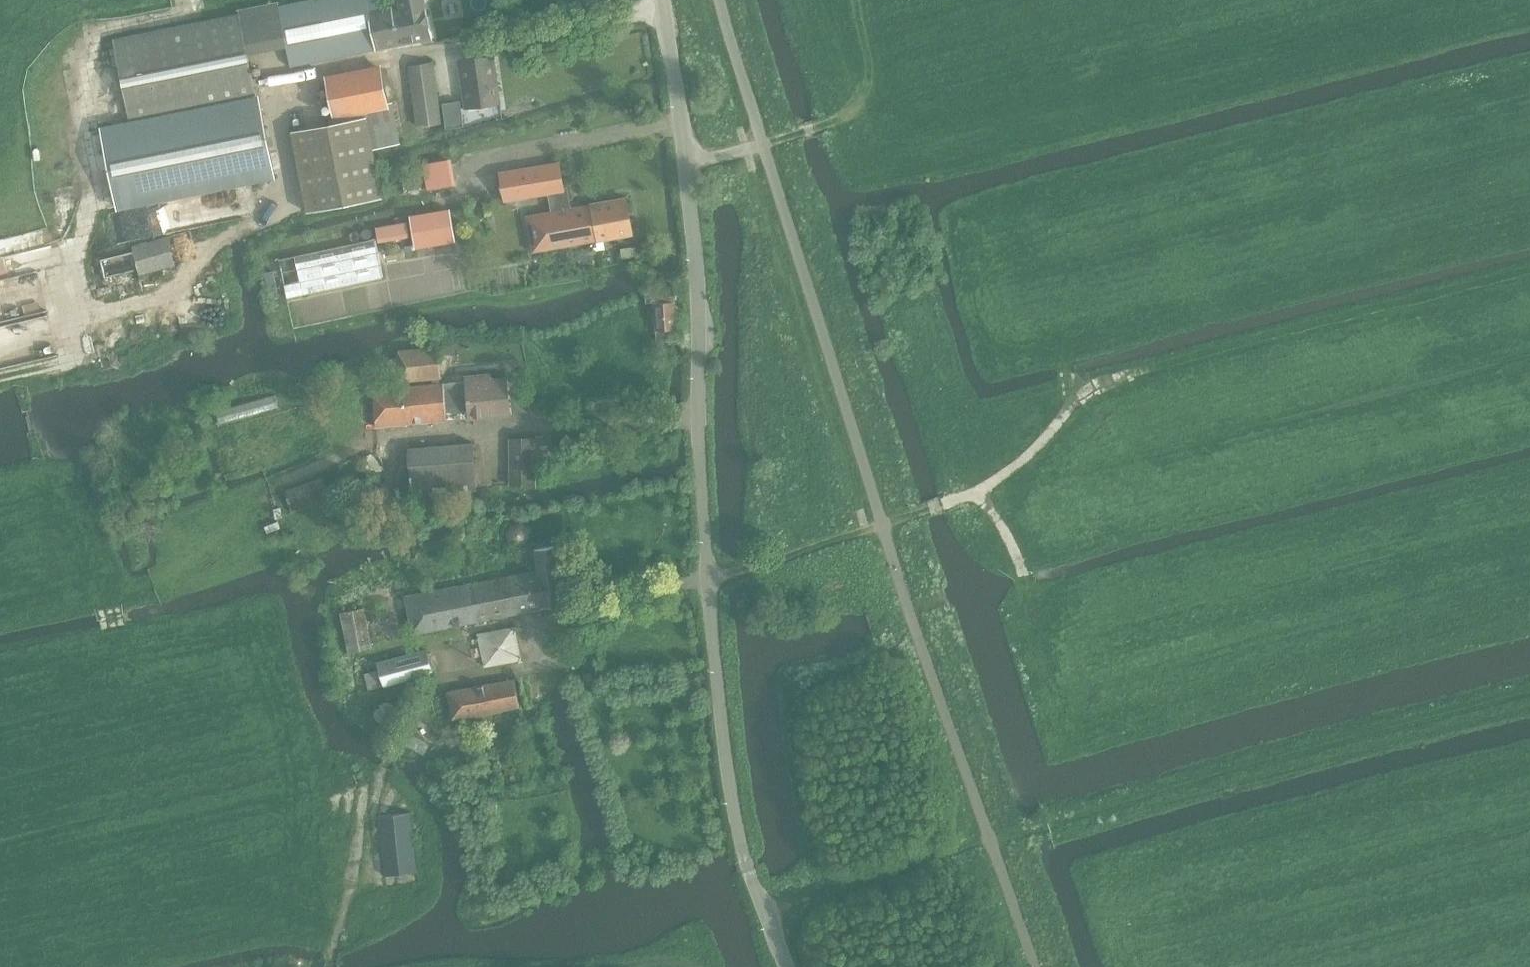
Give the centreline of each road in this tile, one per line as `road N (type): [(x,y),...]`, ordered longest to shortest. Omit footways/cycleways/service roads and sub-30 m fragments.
road 1 (unclassified): [(788,966),(730,789),(708,580),(696,260),(664,0)]
road 2 (track): [(708,580),(973,493),(1032,452),(1079,399),(1146,371)]
road 3 (track): [(685,163),(763,146),(855,109),(871,79),(853,0)]

